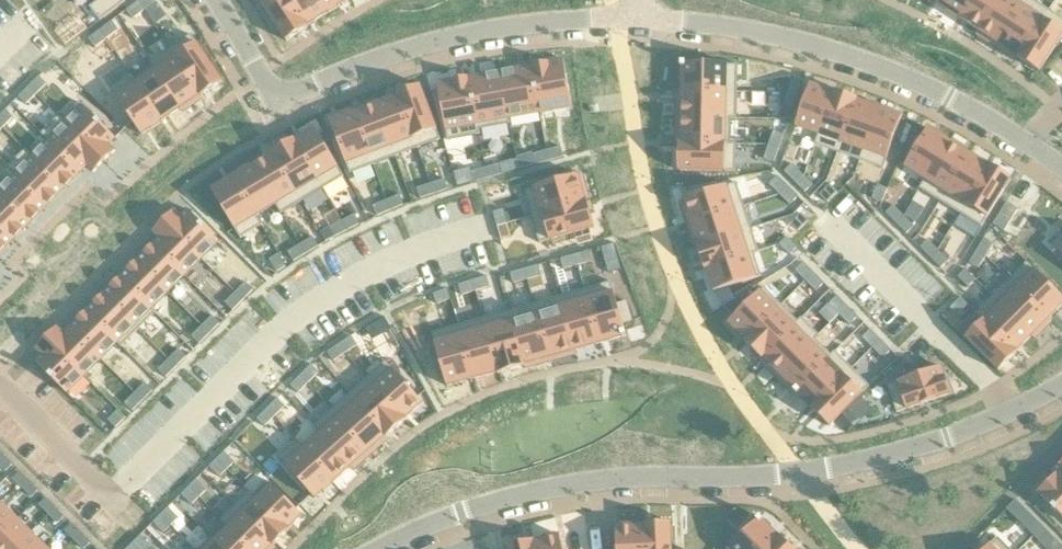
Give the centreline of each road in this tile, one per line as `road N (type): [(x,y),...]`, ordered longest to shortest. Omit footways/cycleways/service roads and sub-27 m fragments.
road 1 (residential): [(1061,383),(973,428),(887,453),(543,492),(385,548)]
road 2 (residential): [(1061,164),(1031,141),(869,65),(763,31),(638,14)]
road 3 (residential): [(638,14),(470,32),(276,97)]

